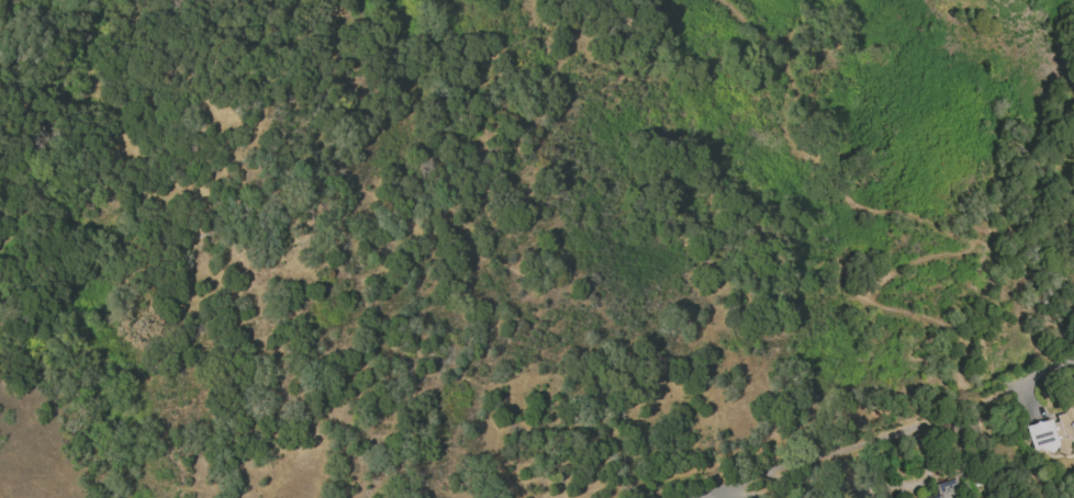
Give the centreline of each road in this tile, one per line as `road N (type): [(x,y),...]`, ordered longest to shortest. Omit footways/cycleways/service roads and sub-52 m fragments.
road 1 (residential): [(701,497),(918,431)]

